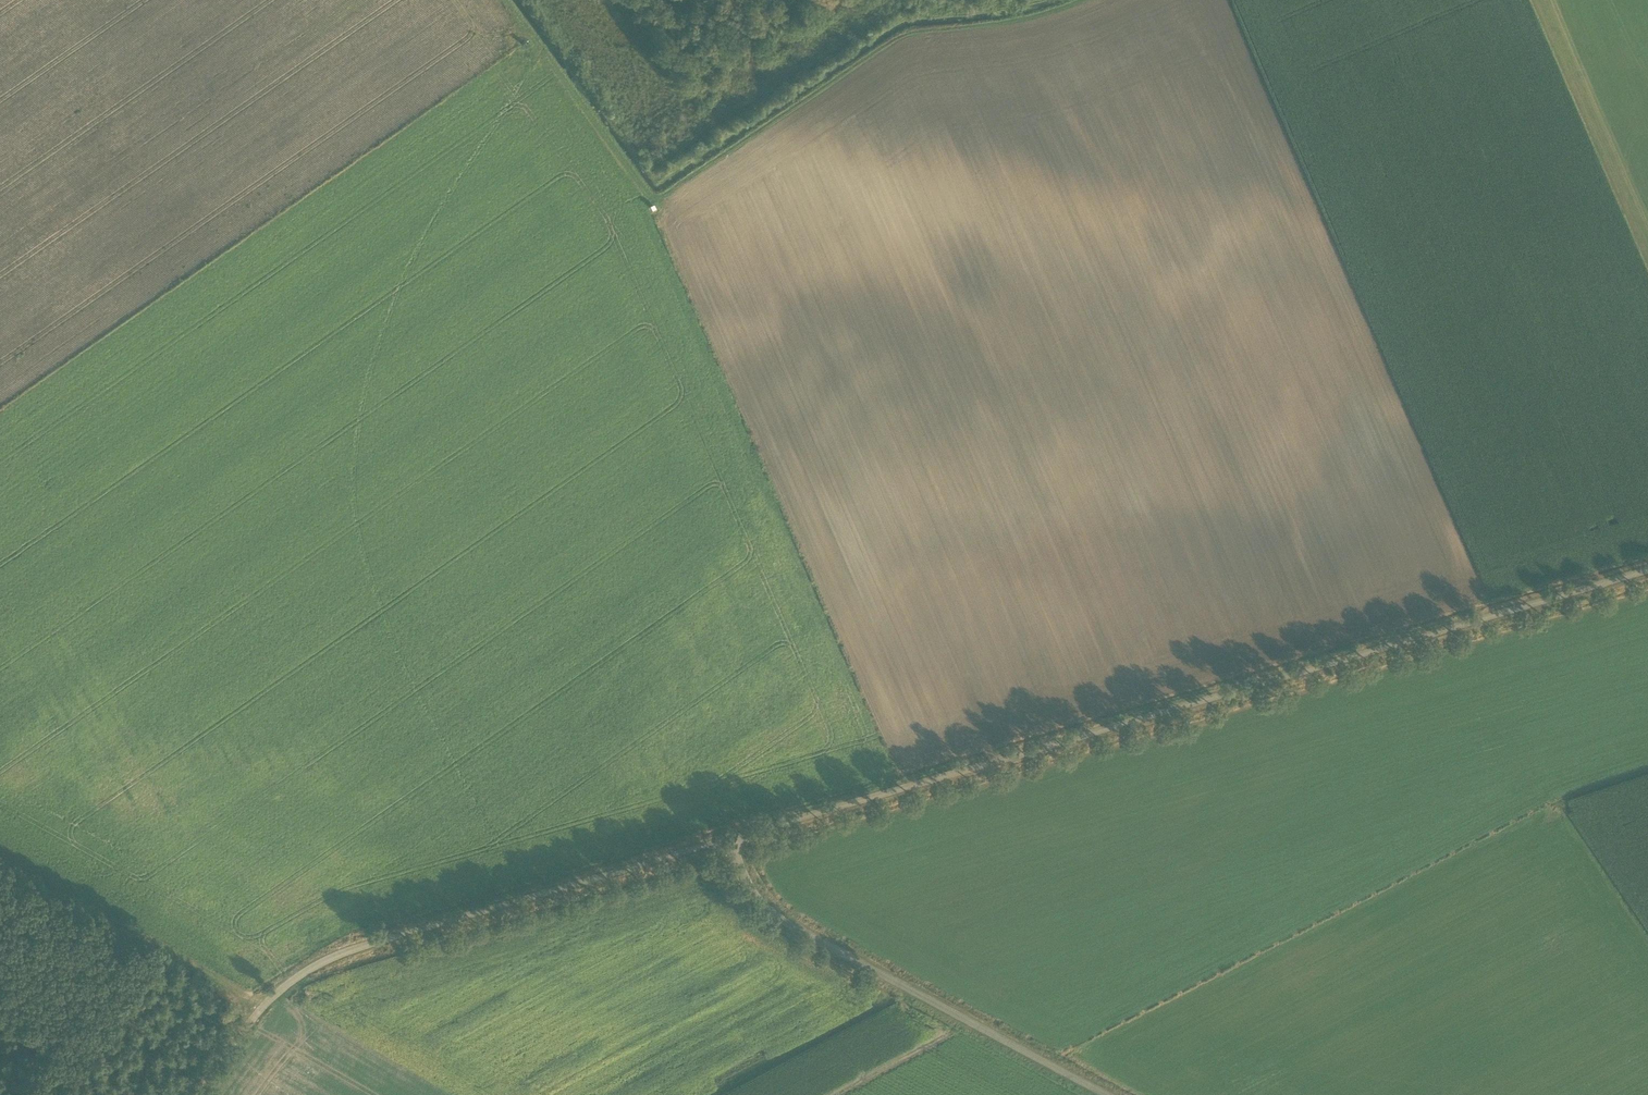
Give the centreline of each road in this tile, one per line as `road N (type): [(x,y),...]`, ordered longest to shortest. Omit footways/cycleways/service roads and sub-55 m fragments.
road 1 (unclassified): [(729,839),(1647,566)]
road 2 (unclassified): [(202,1094),(261,1010),(329,958),(729,839)]
road 3 (unclassified): [(1110,1094),(778,915),(758,896),(729,839)]
road 4 (track): [(0,855),(261,1010)]

